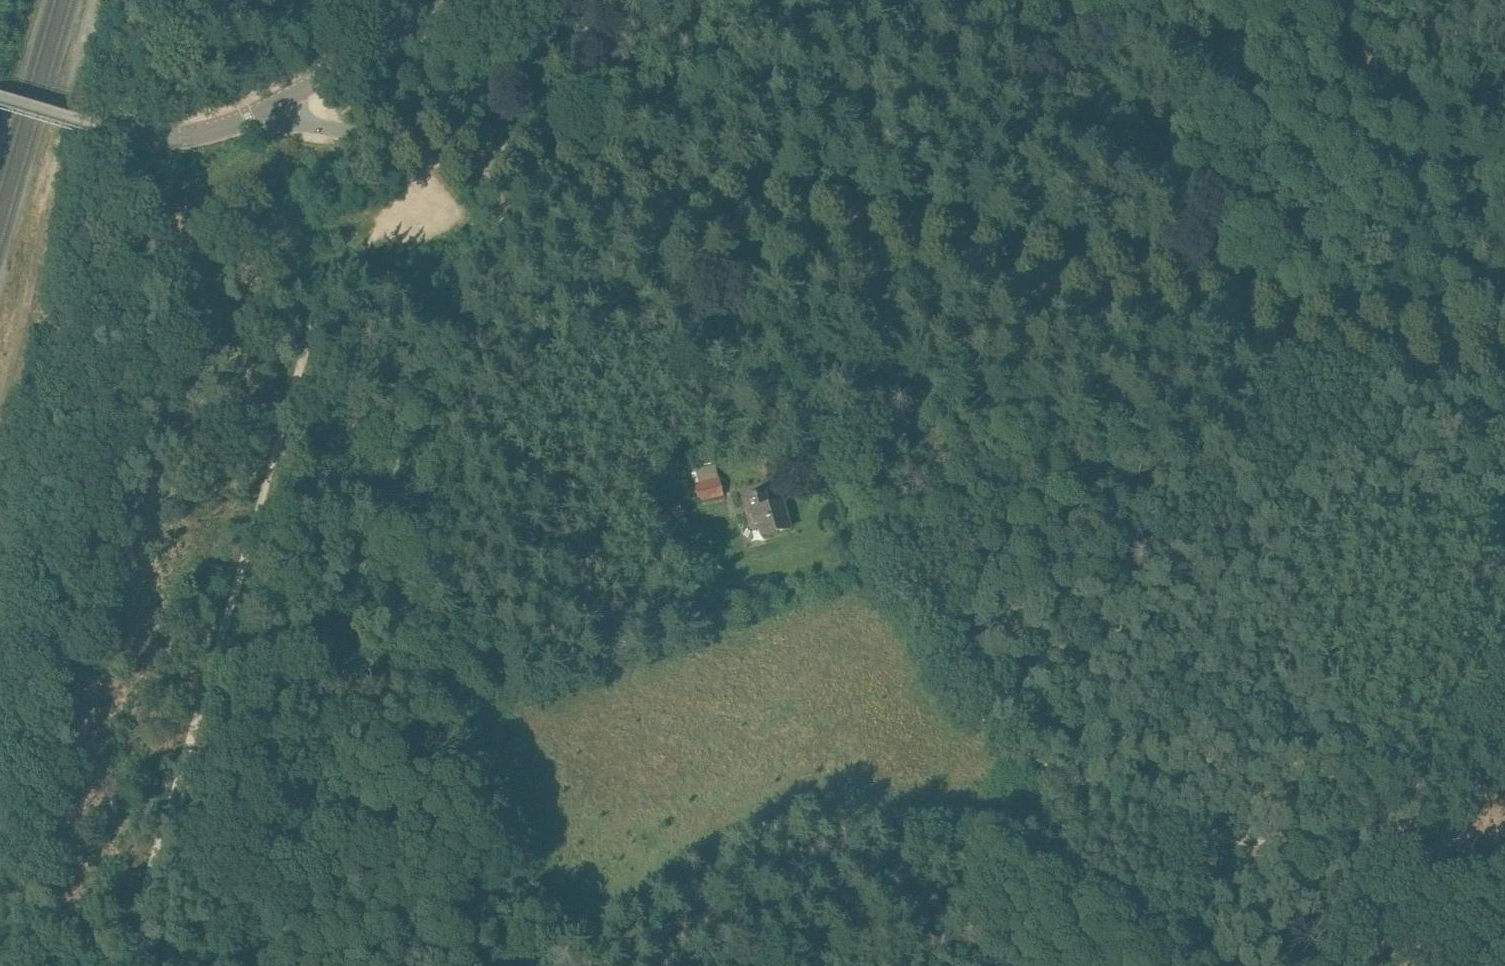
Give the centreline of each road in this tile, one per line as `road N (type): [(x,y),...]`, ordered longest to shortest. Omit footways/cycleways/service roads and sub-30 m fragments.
road 1 (unclassified): [(261,112),(1504,353)]
road 2 (tertiary): [(261,112),(468,0)]
road 3 (tertiary): [(97,125),(182,136),(261,112)]
road 4 (track): [(182,136),(215,0)]

